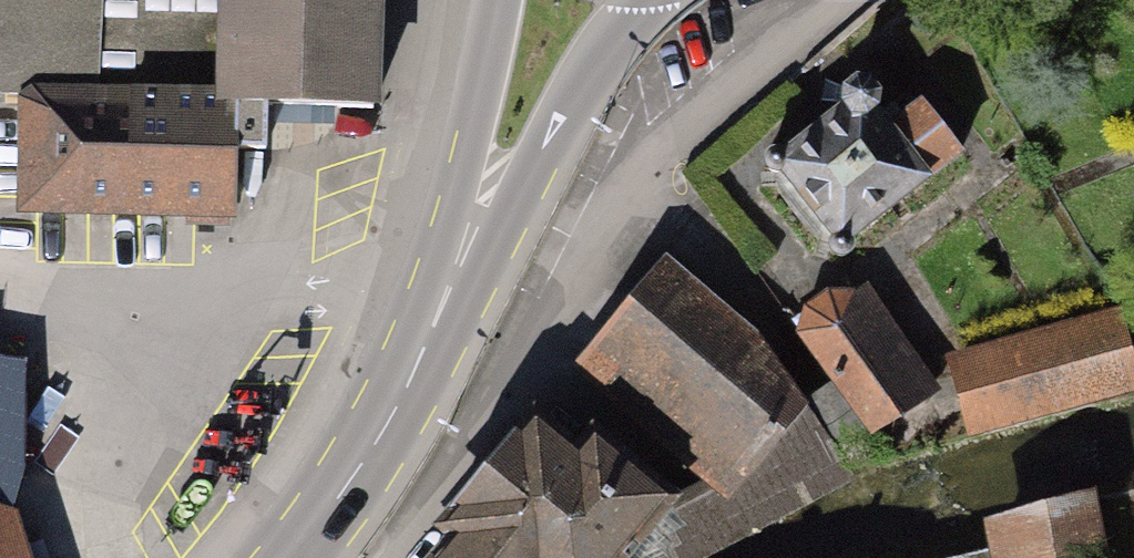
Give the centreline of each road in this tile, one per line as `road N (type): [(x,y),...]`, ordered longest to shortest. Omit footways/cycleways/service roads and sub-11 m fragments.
road 1 (residential): [(399,557),(566,332),(662,170),(862,0)]
road 2 (primary): [(430,344),(635,0)]
road 3 (primary): [(491,0),(430,344)]
road 4 (primary): [(292,557),(393,422),(430,344)]

